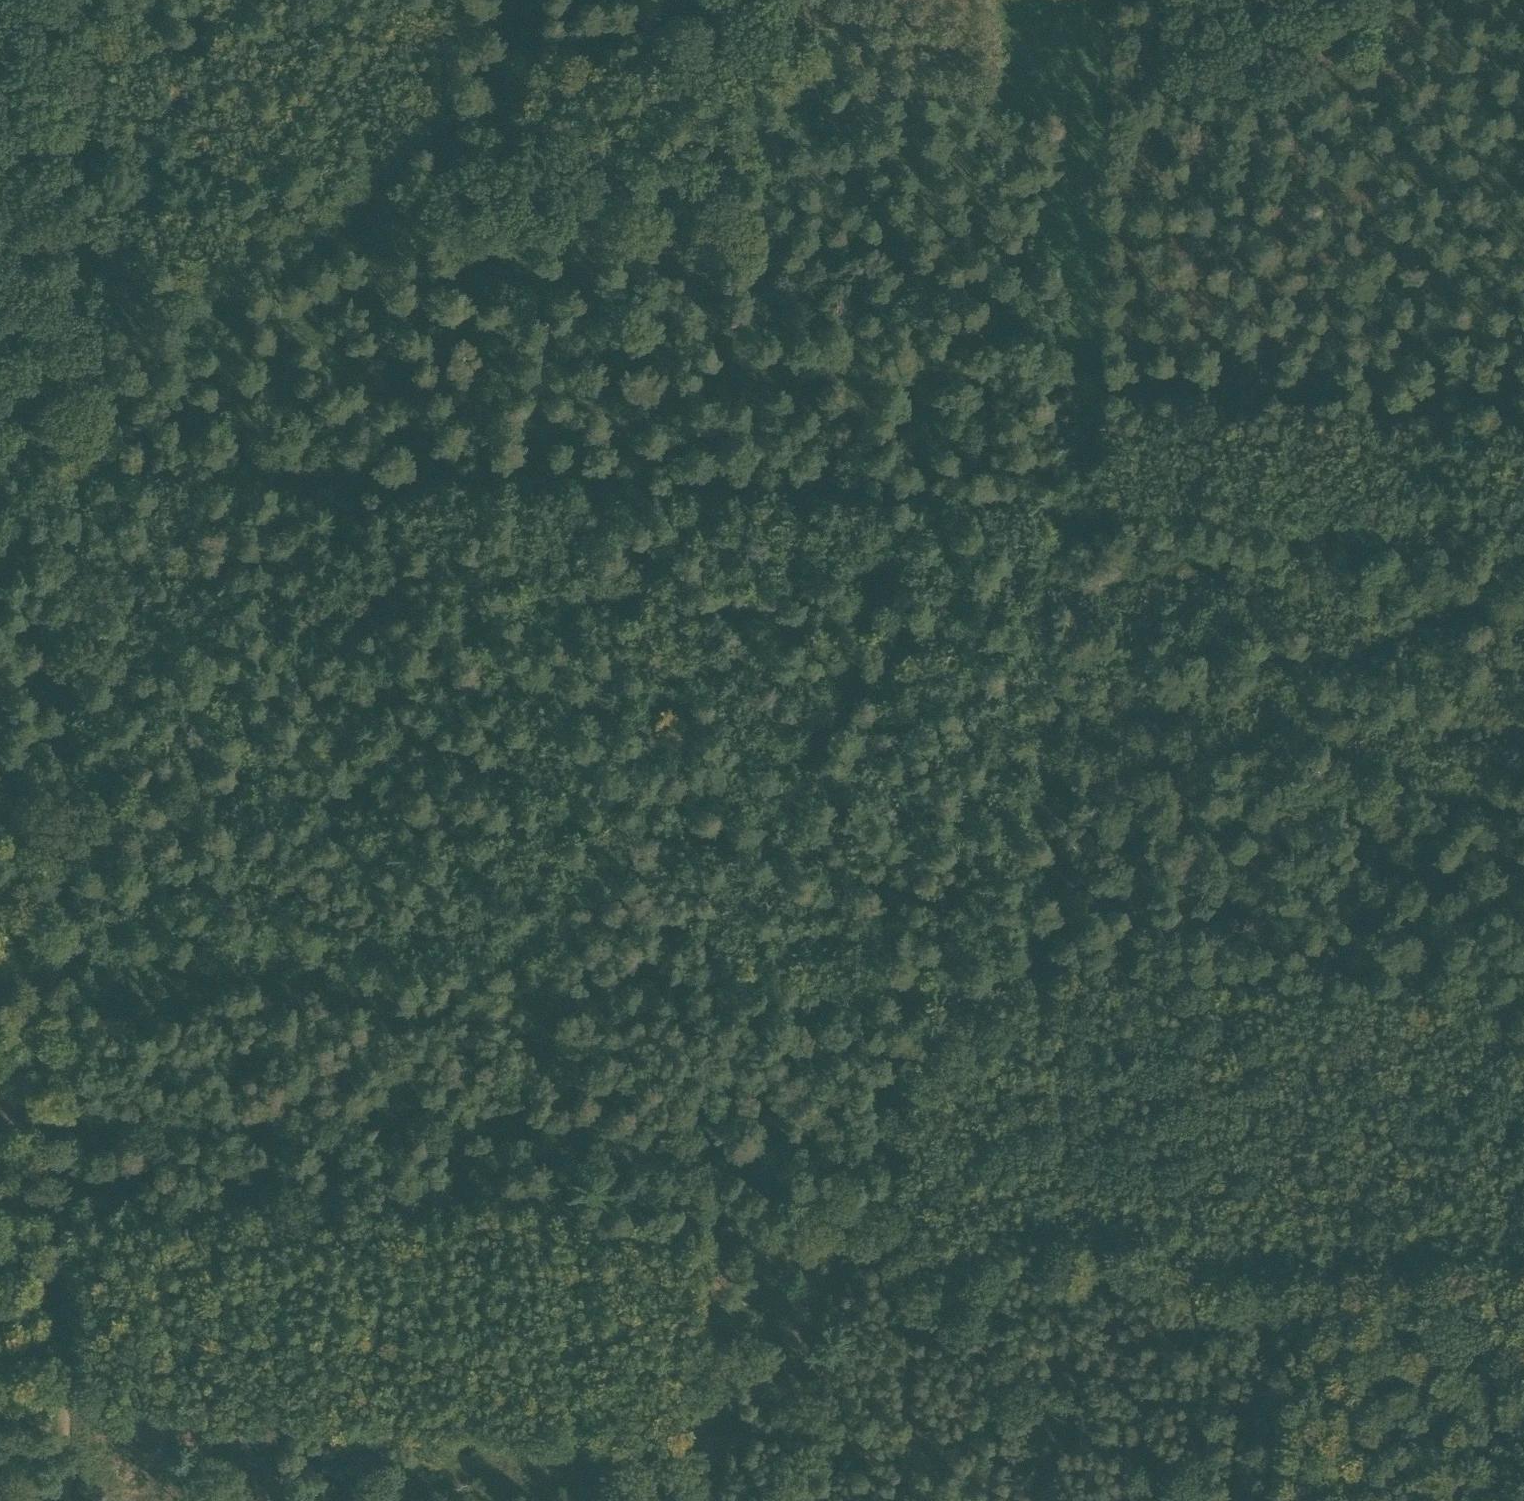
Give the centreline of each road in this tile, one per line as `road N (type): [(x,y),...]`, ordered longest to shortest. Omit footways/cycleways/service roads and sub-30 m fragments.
road 1 (track): [(67,1500),(65,1057),(94,0)]
road 2 (track): [(989,511),(279,476),(153,482),(106,464),(80,474)]
road 3 (track): [(989,511),(986,319),(1003,274),(1042,261)]

